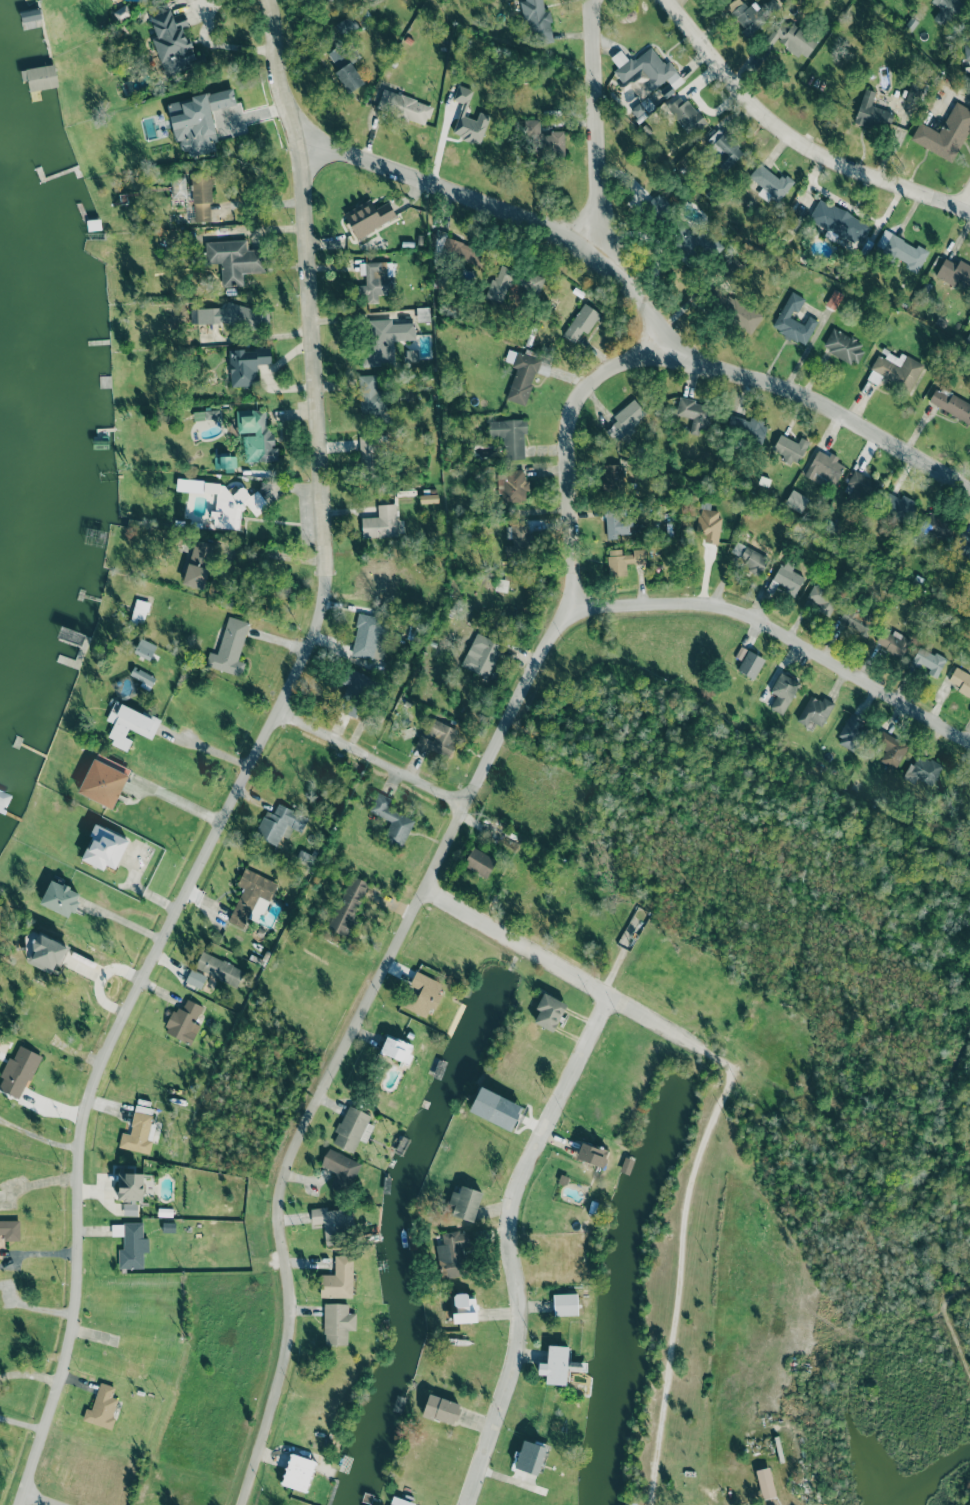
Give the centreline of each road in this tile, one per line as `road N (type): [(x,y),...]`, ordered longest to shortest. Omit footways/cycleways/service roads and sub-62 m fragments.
road 1 (residential): [(18,1504),(69,1329),(79,1128),(97,1066),(320,617),(325,558),(305,231),(297,138),(269,0)]
road 2 (residential): [(239,1504),(287,1331),(279,1180),(462,806),(557,626),(575,610),(566,445),(577,399),(602,372),(664,339)]
road 3 (residential): [(297,138),(549,228),(596,257),(664,339),(689,357),(819,401),(969,488)]
road 4 (residential): [(464,1504),(513,1363),(518,1319),(507,1225),(515,1188),(609,995)]
road 5 (residential): [(575,610),(670,603),(731,610),(969,744)]
road 6 (residential): [(667,0),(781,132),(842,168),(969,212)]
road 7 (residential): [(703,1050),(425,890)]
road 8 (residential): [(596,257),(591,0)]
road 9 (residential): [(462,806),(278,712)]

